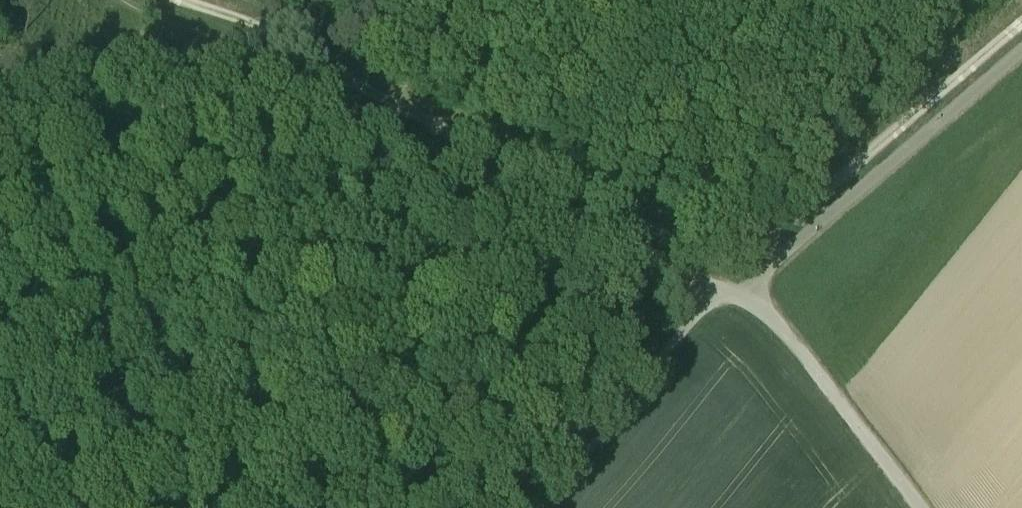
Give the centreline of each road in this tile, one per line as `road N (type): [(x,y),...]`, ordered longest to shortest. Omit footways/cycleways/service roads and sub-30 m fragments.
road 1 (track): [(367,126),(736,290)]
road 2 (track): [(1021,48),(736,290)]
road 3 (track): [(0,118),(170,101),(287,108),(367,126)]
road 4 (track): [(736,290),(655,358),(534,507)]
road 5 (track): [(920,507),(800,349),(736,290)]

